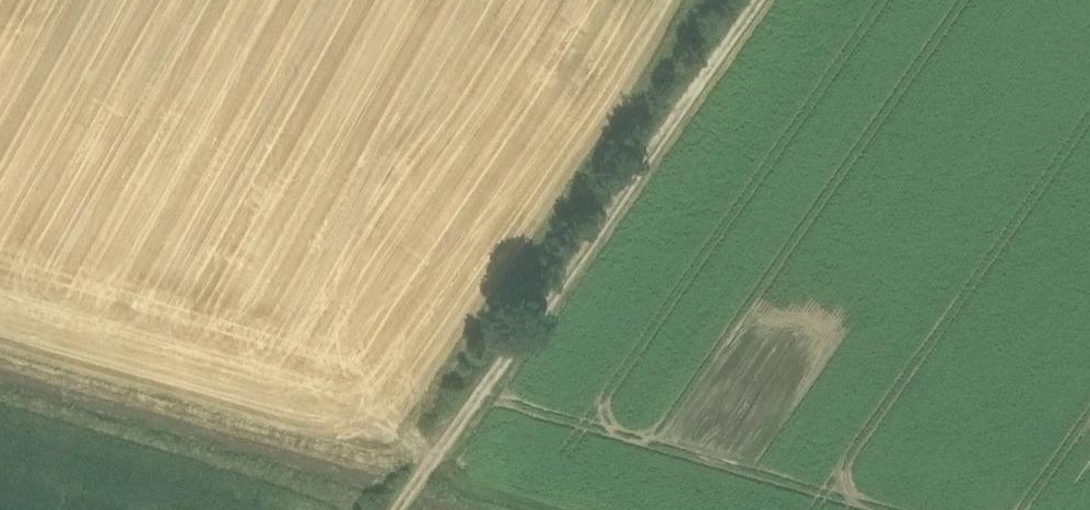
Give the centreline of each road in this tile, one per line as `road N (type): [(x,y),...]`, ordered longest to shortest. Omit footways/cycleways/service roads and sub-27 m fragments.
road 1 (track): [(394,509),(750,0)]

